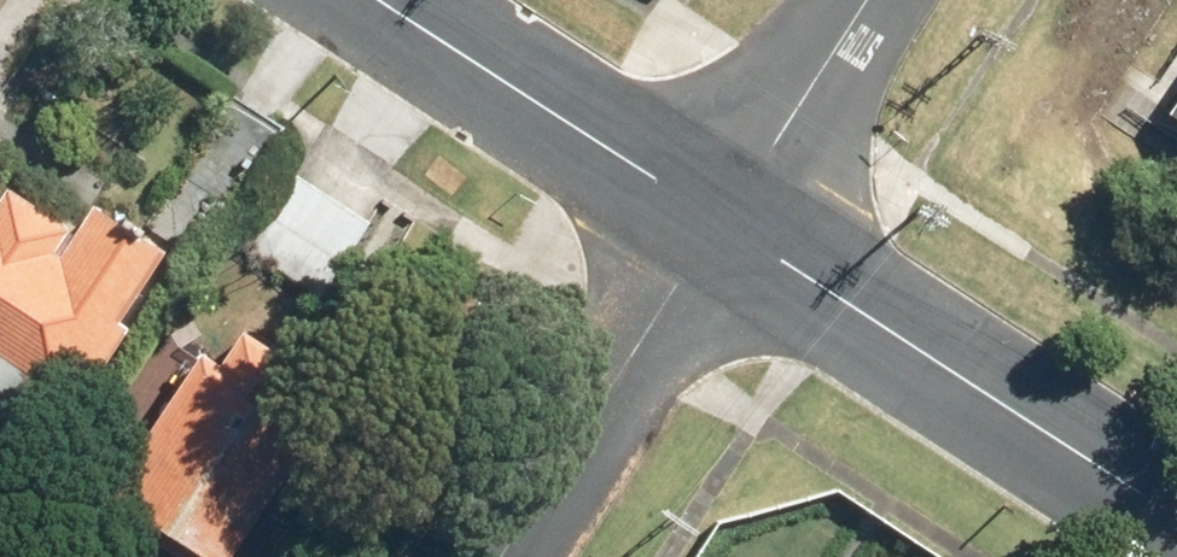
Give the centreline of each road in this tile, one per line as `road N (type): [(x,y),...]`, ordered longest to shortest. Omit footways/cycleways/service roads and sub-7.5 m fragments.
road 1 (tertiary): [(726,212),(1176,506)]
road 2 (residential): [(726,212),(502,556)]
road 3 (tertiary): [(399,0),(726,212)]
road 4 (residential): [(867,0),(726,212)]

